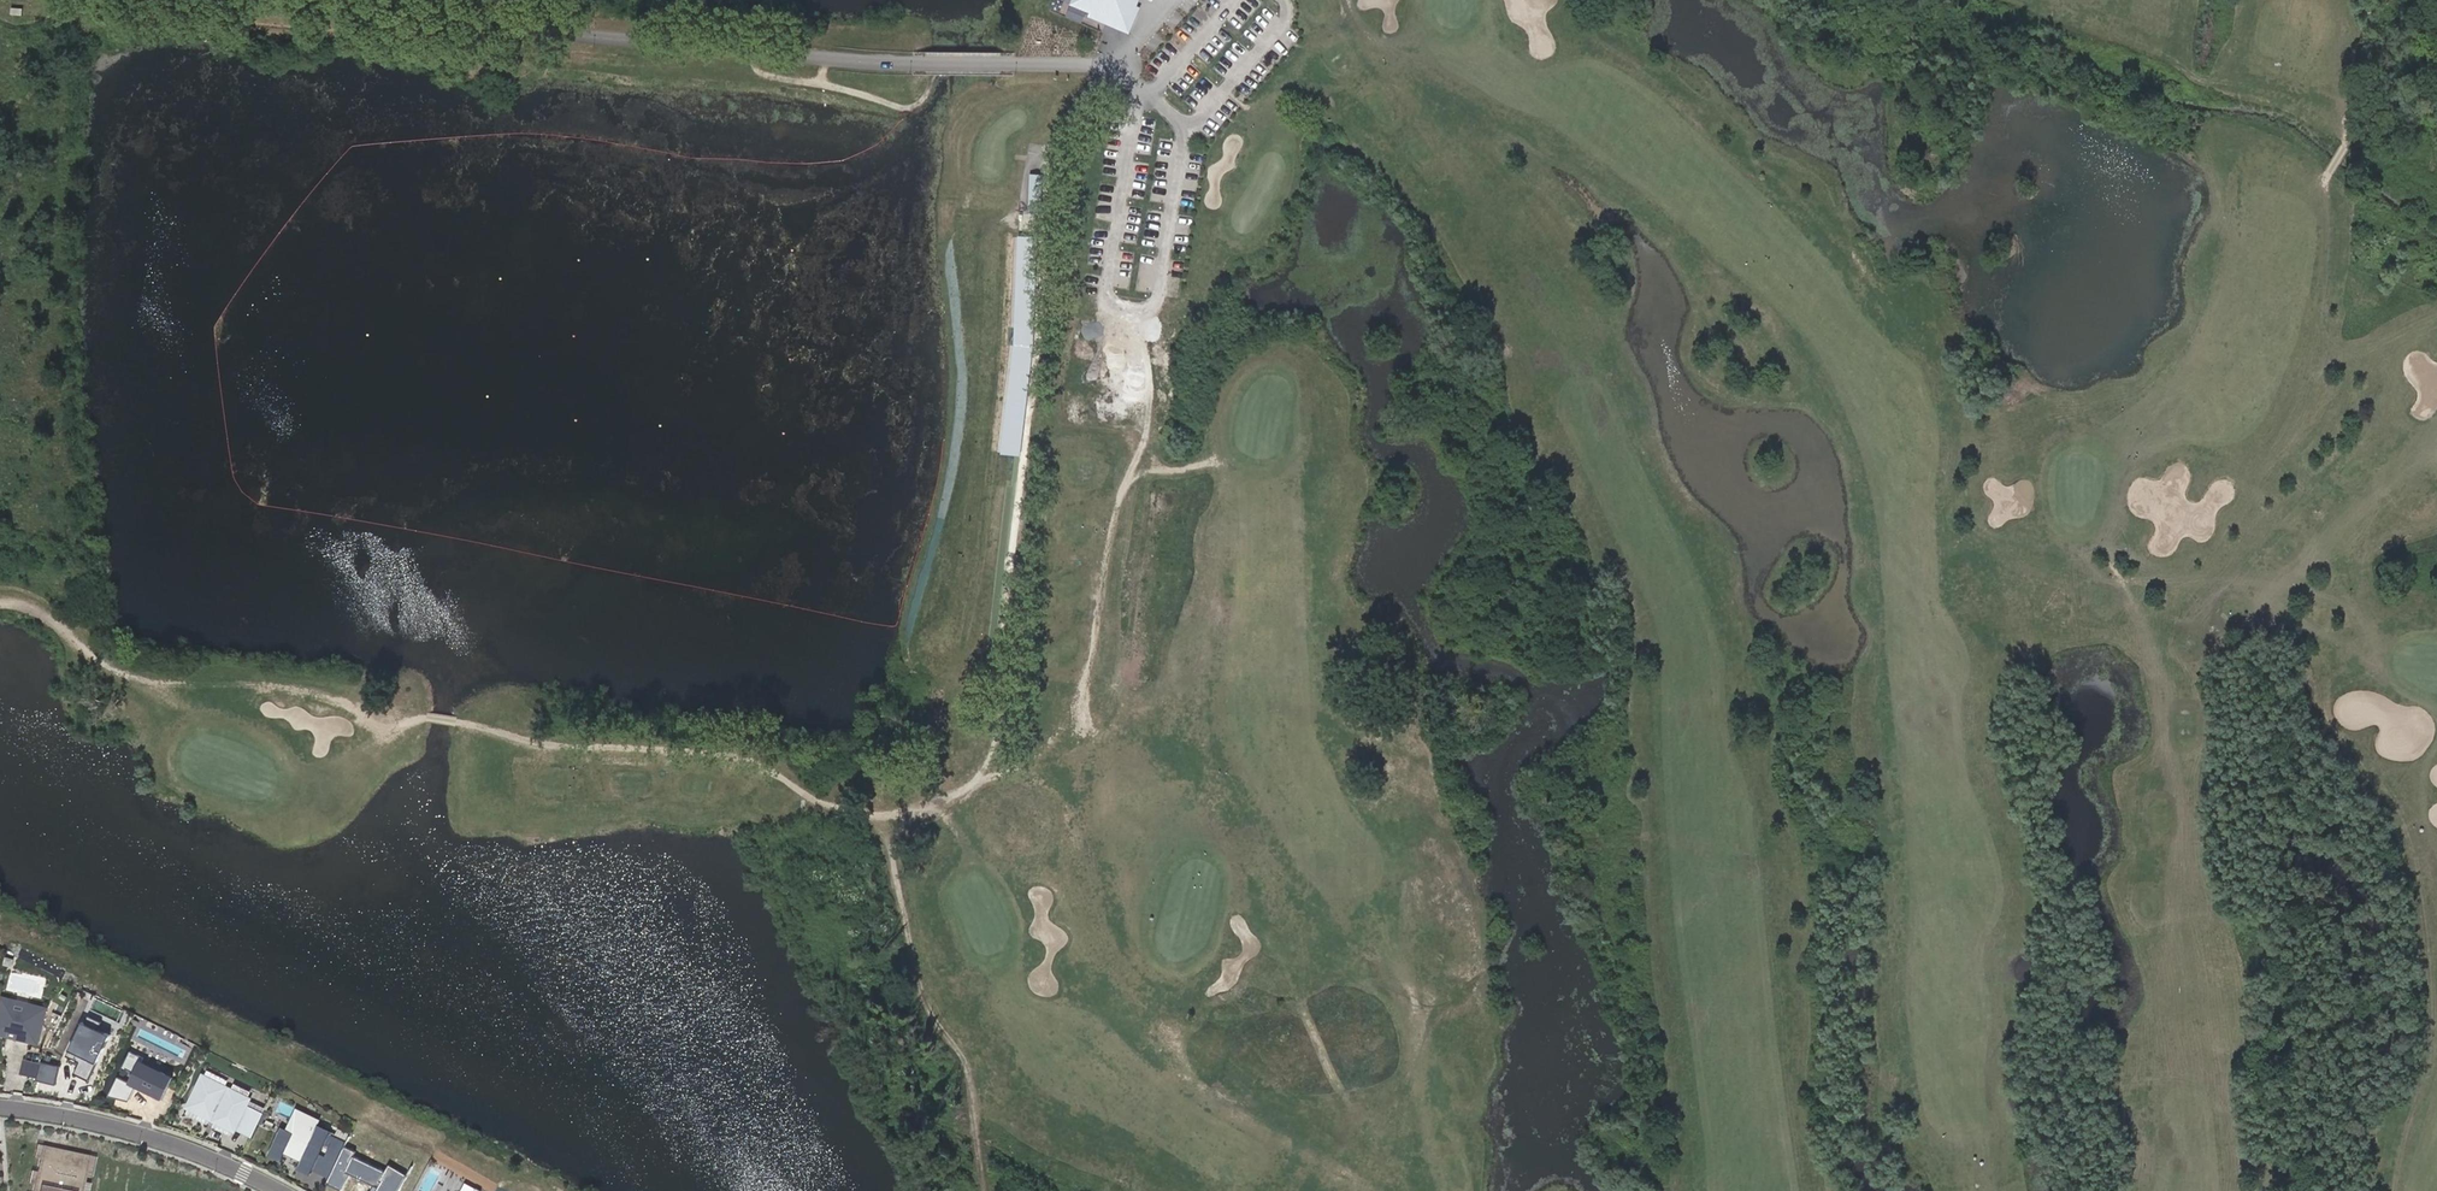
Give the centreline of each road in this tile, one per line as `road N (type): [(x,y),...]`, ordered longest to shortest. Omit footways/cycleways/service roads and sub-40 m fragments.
road 1 (residential): [(280,1190),(193,1148),(0,1105)]

